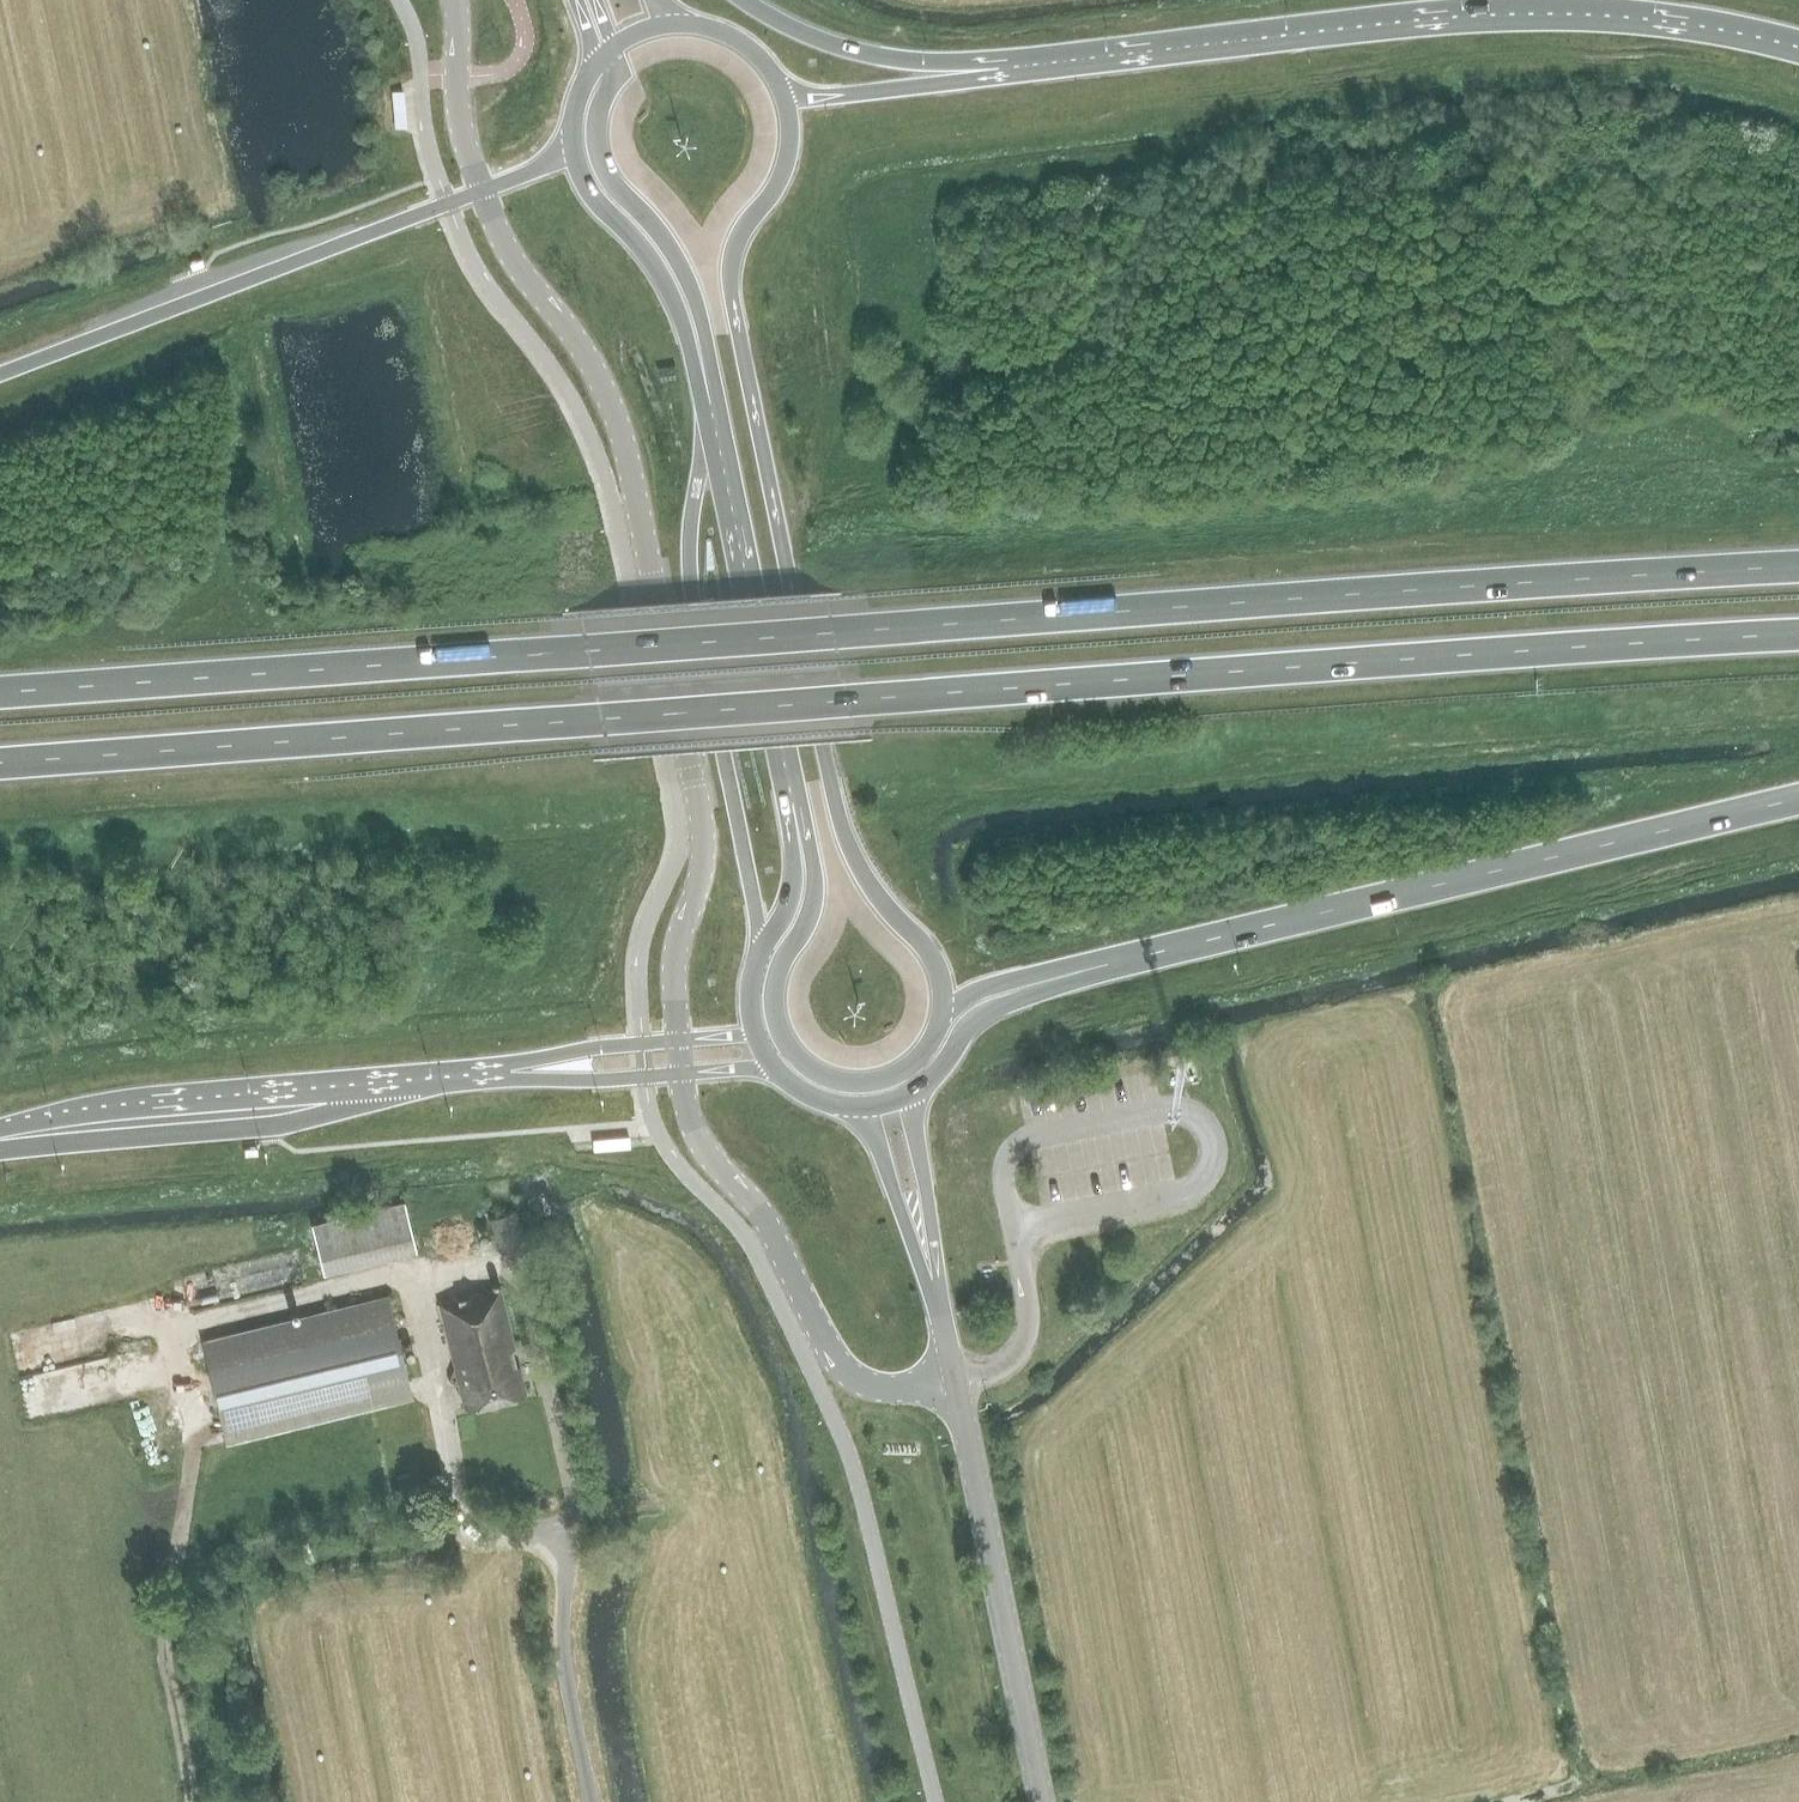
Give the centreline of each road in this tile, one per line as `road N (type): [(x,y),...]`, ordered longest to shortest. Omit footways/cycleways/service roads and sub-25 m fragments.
road 1 (trunk): [(0,761),(1798,633)]
road 2 (trunk): [(1798,567),(0,693)]
road 3 (trunk): [(942,1020),(940,973),(929,949),(869,885),(839,815),(732,296),(737,243),(788,157),(790,120),(779,85)]
road 4 (unclassified): [(481,190),(499,235),(612,402),(627,456),(706,828),(702,869),(673,960),(677,1040)]
road 5 (trunk): [(1798,42),(1694,16),(1586,4),(1456,7),(1000,58)]
road 6 (trunk): [(1107,965),(1798,801)]
road 7 (trunk): [(481,190),(0,373)]
road 8 (trunk): [(0,1130),(115,1112),(511,1080)]
road 9 (unclassified): [(680,1074),(690,1118),(757,1202),(849,1374),(875,1388),(955,1383)]
road 10 (tertiary): [(1042,1801),(955,1383)]
road 11 (trunk): [(711,404),(793,802)]
road 12 (trunk): [(612,48),(597,125),(600,156),(691,285),(715,385),(711,404)]
road 13 (trunk): [(572,122),(581,175),(662,277),(711,404)]
road 14 (unclassified): [(591,1801),(563,1669),(572,1569),(553,1540)]
road 15 (trunk): [(1000,58),(935,62),(862,52),(810,36),(744,0)]
road 16 (trunk): [(793,802),(812,856),(814,903),(775,987),(784,1040)]
road 17 (trunk): [(793,802),(792,894),(755,968),(756,1033)]
road 18 (trunk): [(1000,58),(916,87),(810,97),(779,85)]
road 19 (unclassified): [(454,0),(458,109),(481,190)]
road 20 (tertiary): [(859,1106),(934,1282)]
road 21 (tertiary): [(934,1282),(911,1094)]
road 22 (trunk): [(942,1020),(982,989),(1107,965)]
road 23 (trunk): [(511,1080),(594,1047),(677,1040)]
road 24 (trunk): [(511,1080),(680,1074)]
road 25 (trunk): [(962,1031),(977,1018),(1107,965)]
road 26 (trunk): [(784,1040),(835,1078),(882,1079),(909,1066)]
road 27 (trunk): [(572,122),(553,158),(481,190)]

